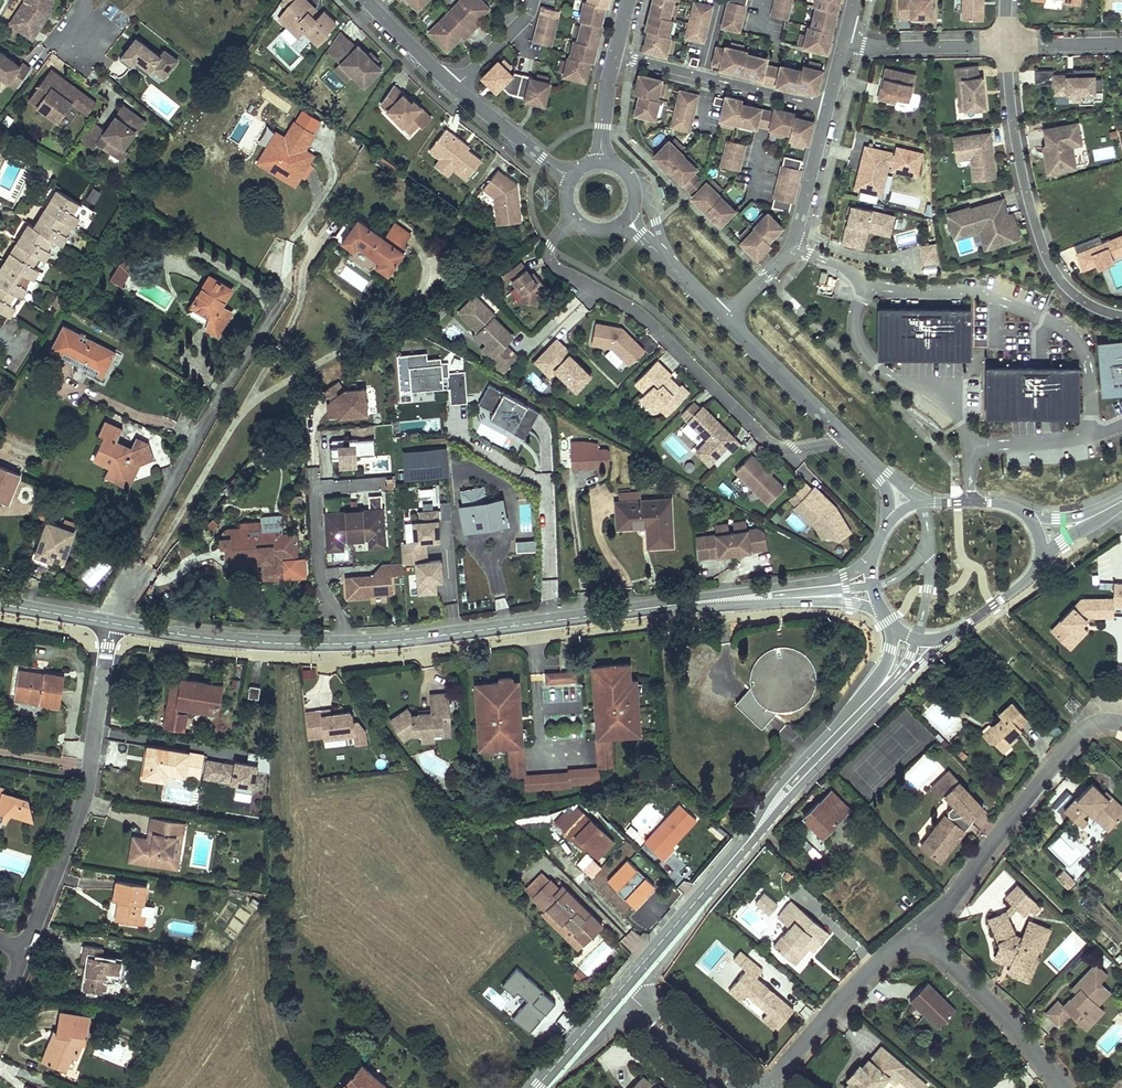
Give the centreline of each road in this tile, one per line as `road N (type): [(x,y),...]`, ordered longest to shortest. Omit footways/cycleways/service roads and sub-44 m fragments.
road 1 (secondary): [(721,601),(343,644),(249,643),(110,623)]
road 2 (residential): [(575,216),(549,246),(553,267),(630,307),(779,448),(840,434)]
road 3 (residential): [(110,623),(157,514),(287,290)]
road 4 (residential): [(110,623),(81,806),(26,952)]
road 5 (residential): [(1007,46),(1016,143),(1041,243),(1076,296),(1121,315)]
road 6 (residential): [(920,932),(1078,734),(1103,722),(1121,724)]
road 7 (tertiary): [(748,841),(951,636)]
road 8 (tertiary): [(894,630),(882,672),(768,800),(748,841)]
road 9 (residential): [(724,318),(792,246),(828,108)]
road 10 (residential): [(615,55),(828,108)]
road 11 (residential): [(766,1087),(858,981),(920,932)]
road 12 (residential): [(920,932),(1008,1019),(1062,1087)]
road 13 (tertiary): [(748,841),(622,988)]
road 14 (residential): [(840,434),(724,318)]
road 15 (secondary): [(721,601),(847,604),(883,614)]
road 16 (residential): [(844,42),(1007,46)]
road 17 (secondary): [(871,559),(830,581),(721,601)]
road 18 (residential): [(622,988),(736,1087)]
road 19 (residential): [(572,179),(455,87)]
road 20 (residential): [(724,318),(626,219)]
road 21 (tertiary): [(622,988),(536,1087)]
road 22 (residential): [(455,87),(365,0)]

